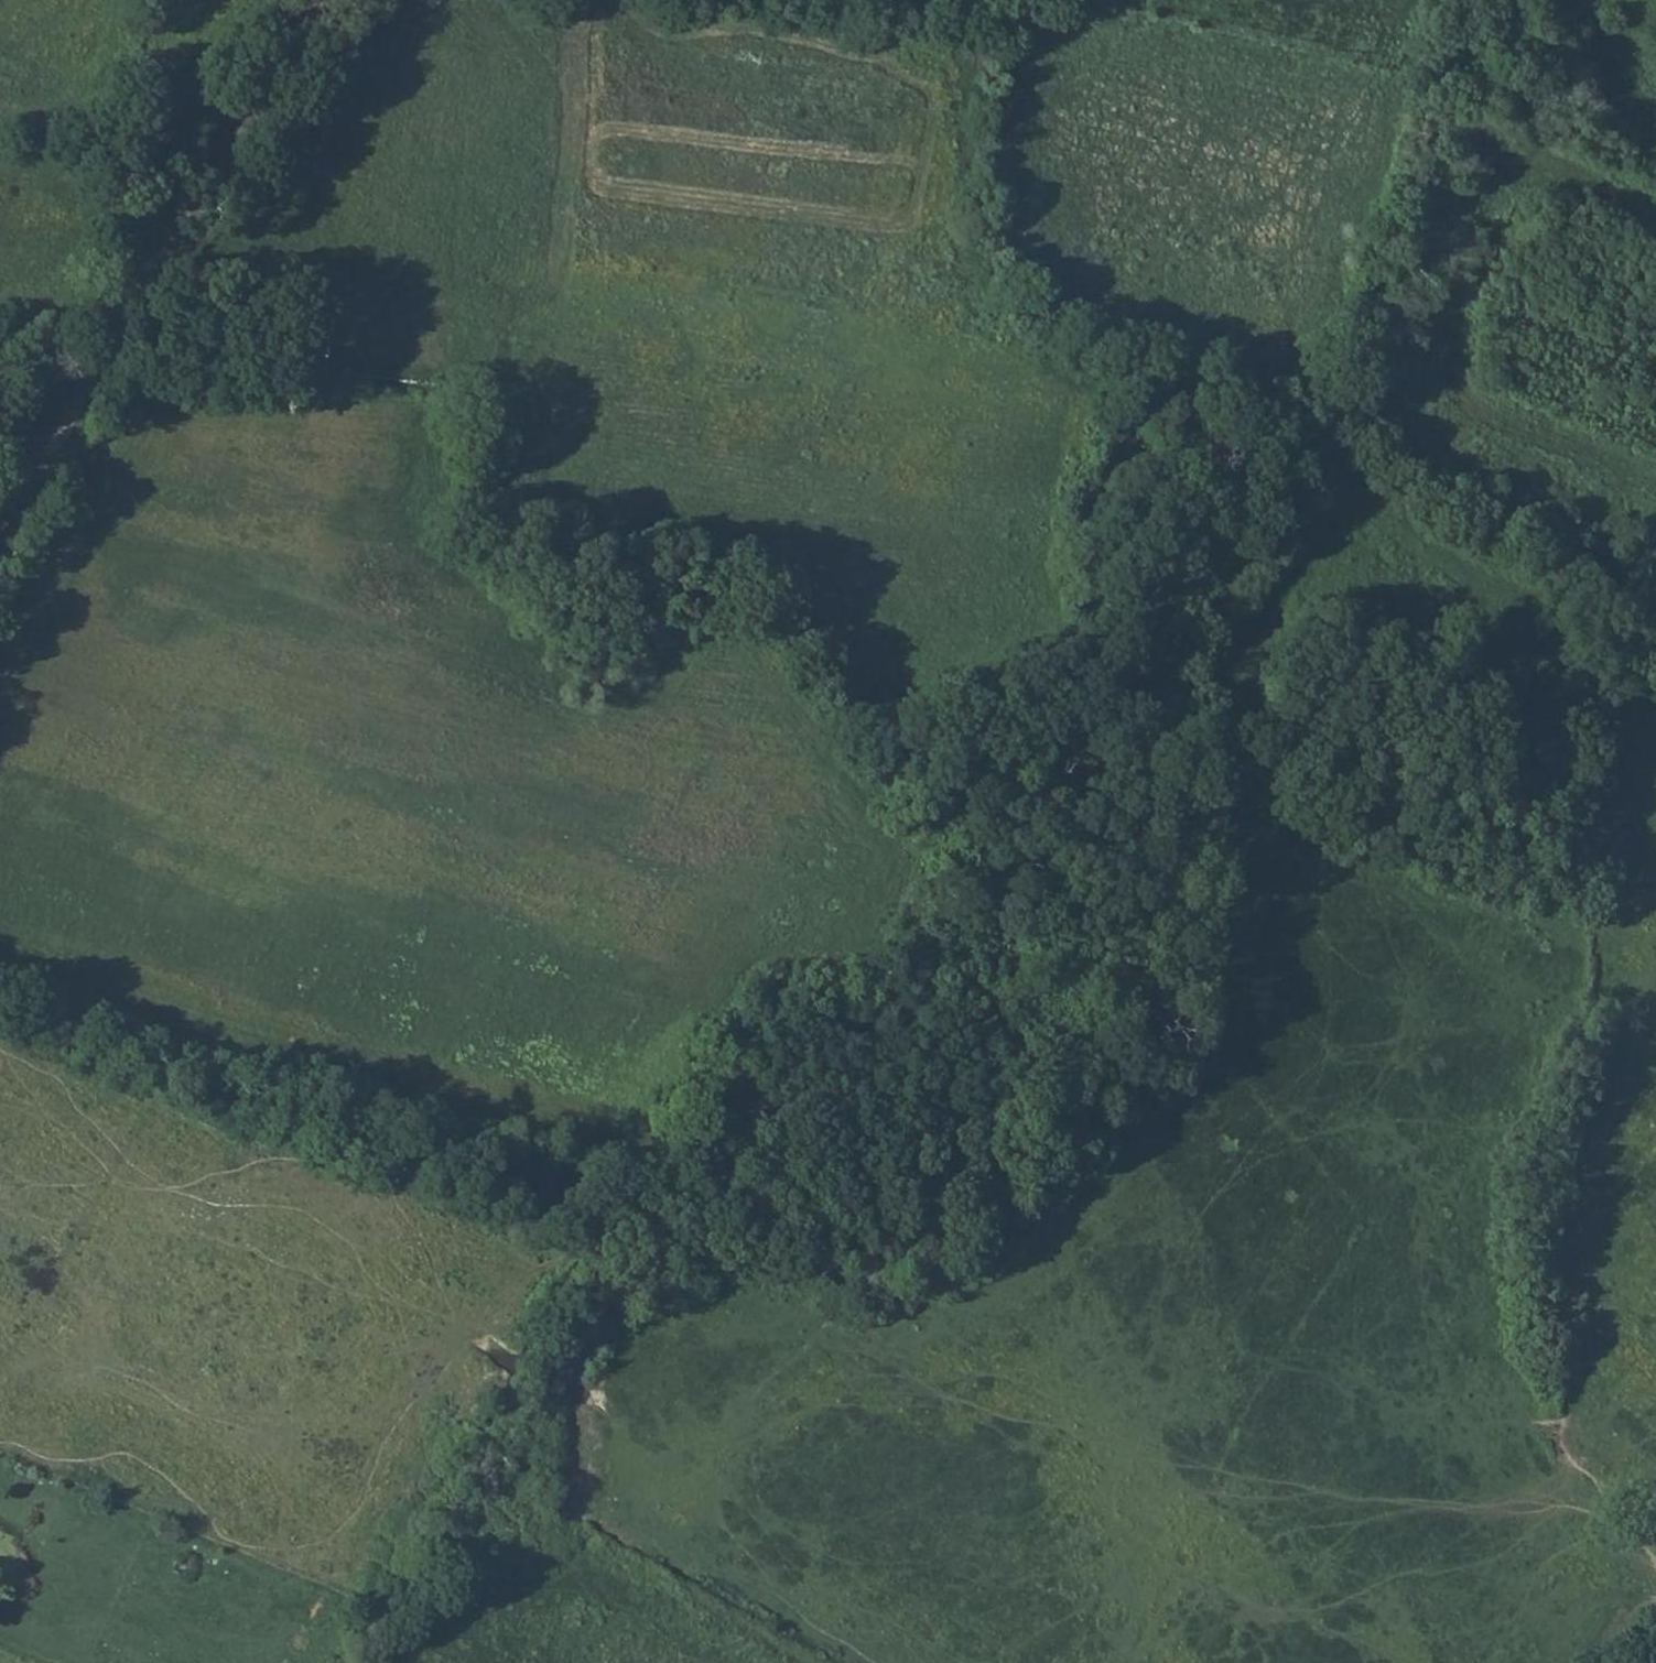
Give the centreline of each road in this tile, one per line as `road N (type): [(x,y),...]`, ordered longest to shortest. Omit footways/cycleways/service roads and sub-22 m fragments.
road 1 (track): [(318,0),(0,526)]
road 2 (track): [(1655,230),(1612,201),(1554,191),(1513,208),(1490,227),(1470,274),(1455,368),(1477,413),(1503,434),(1655,489)]

